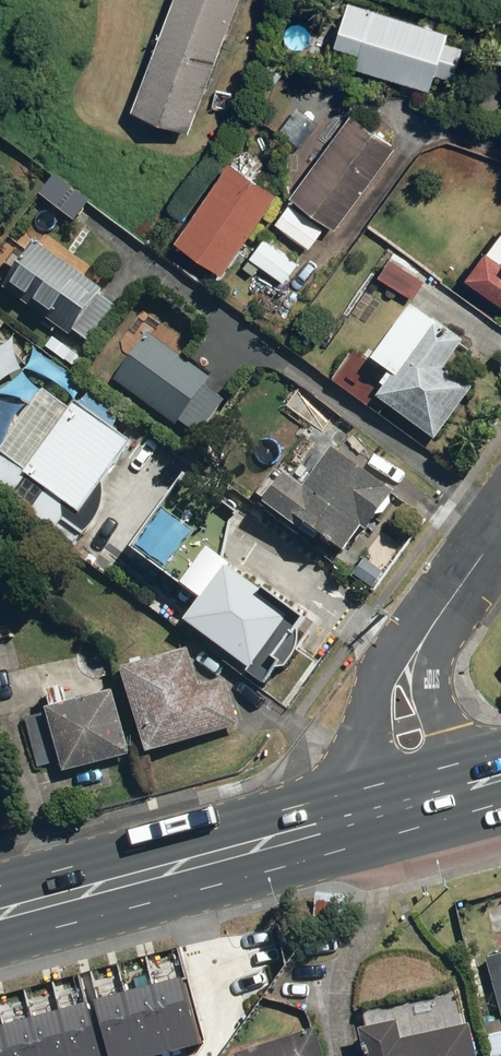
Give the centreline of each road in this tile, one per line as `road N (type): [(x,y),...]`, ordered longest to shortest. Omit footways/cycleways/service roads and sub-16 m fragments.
road 1 (primary): [(366,816),(0,913)]
road 2 (residential): [(366,816),(374,703),(425,632)]
road 3 (residential): [(425,632),(422,678),(448,795)]
road 4 (residential): [(500,527),(425,632)]

